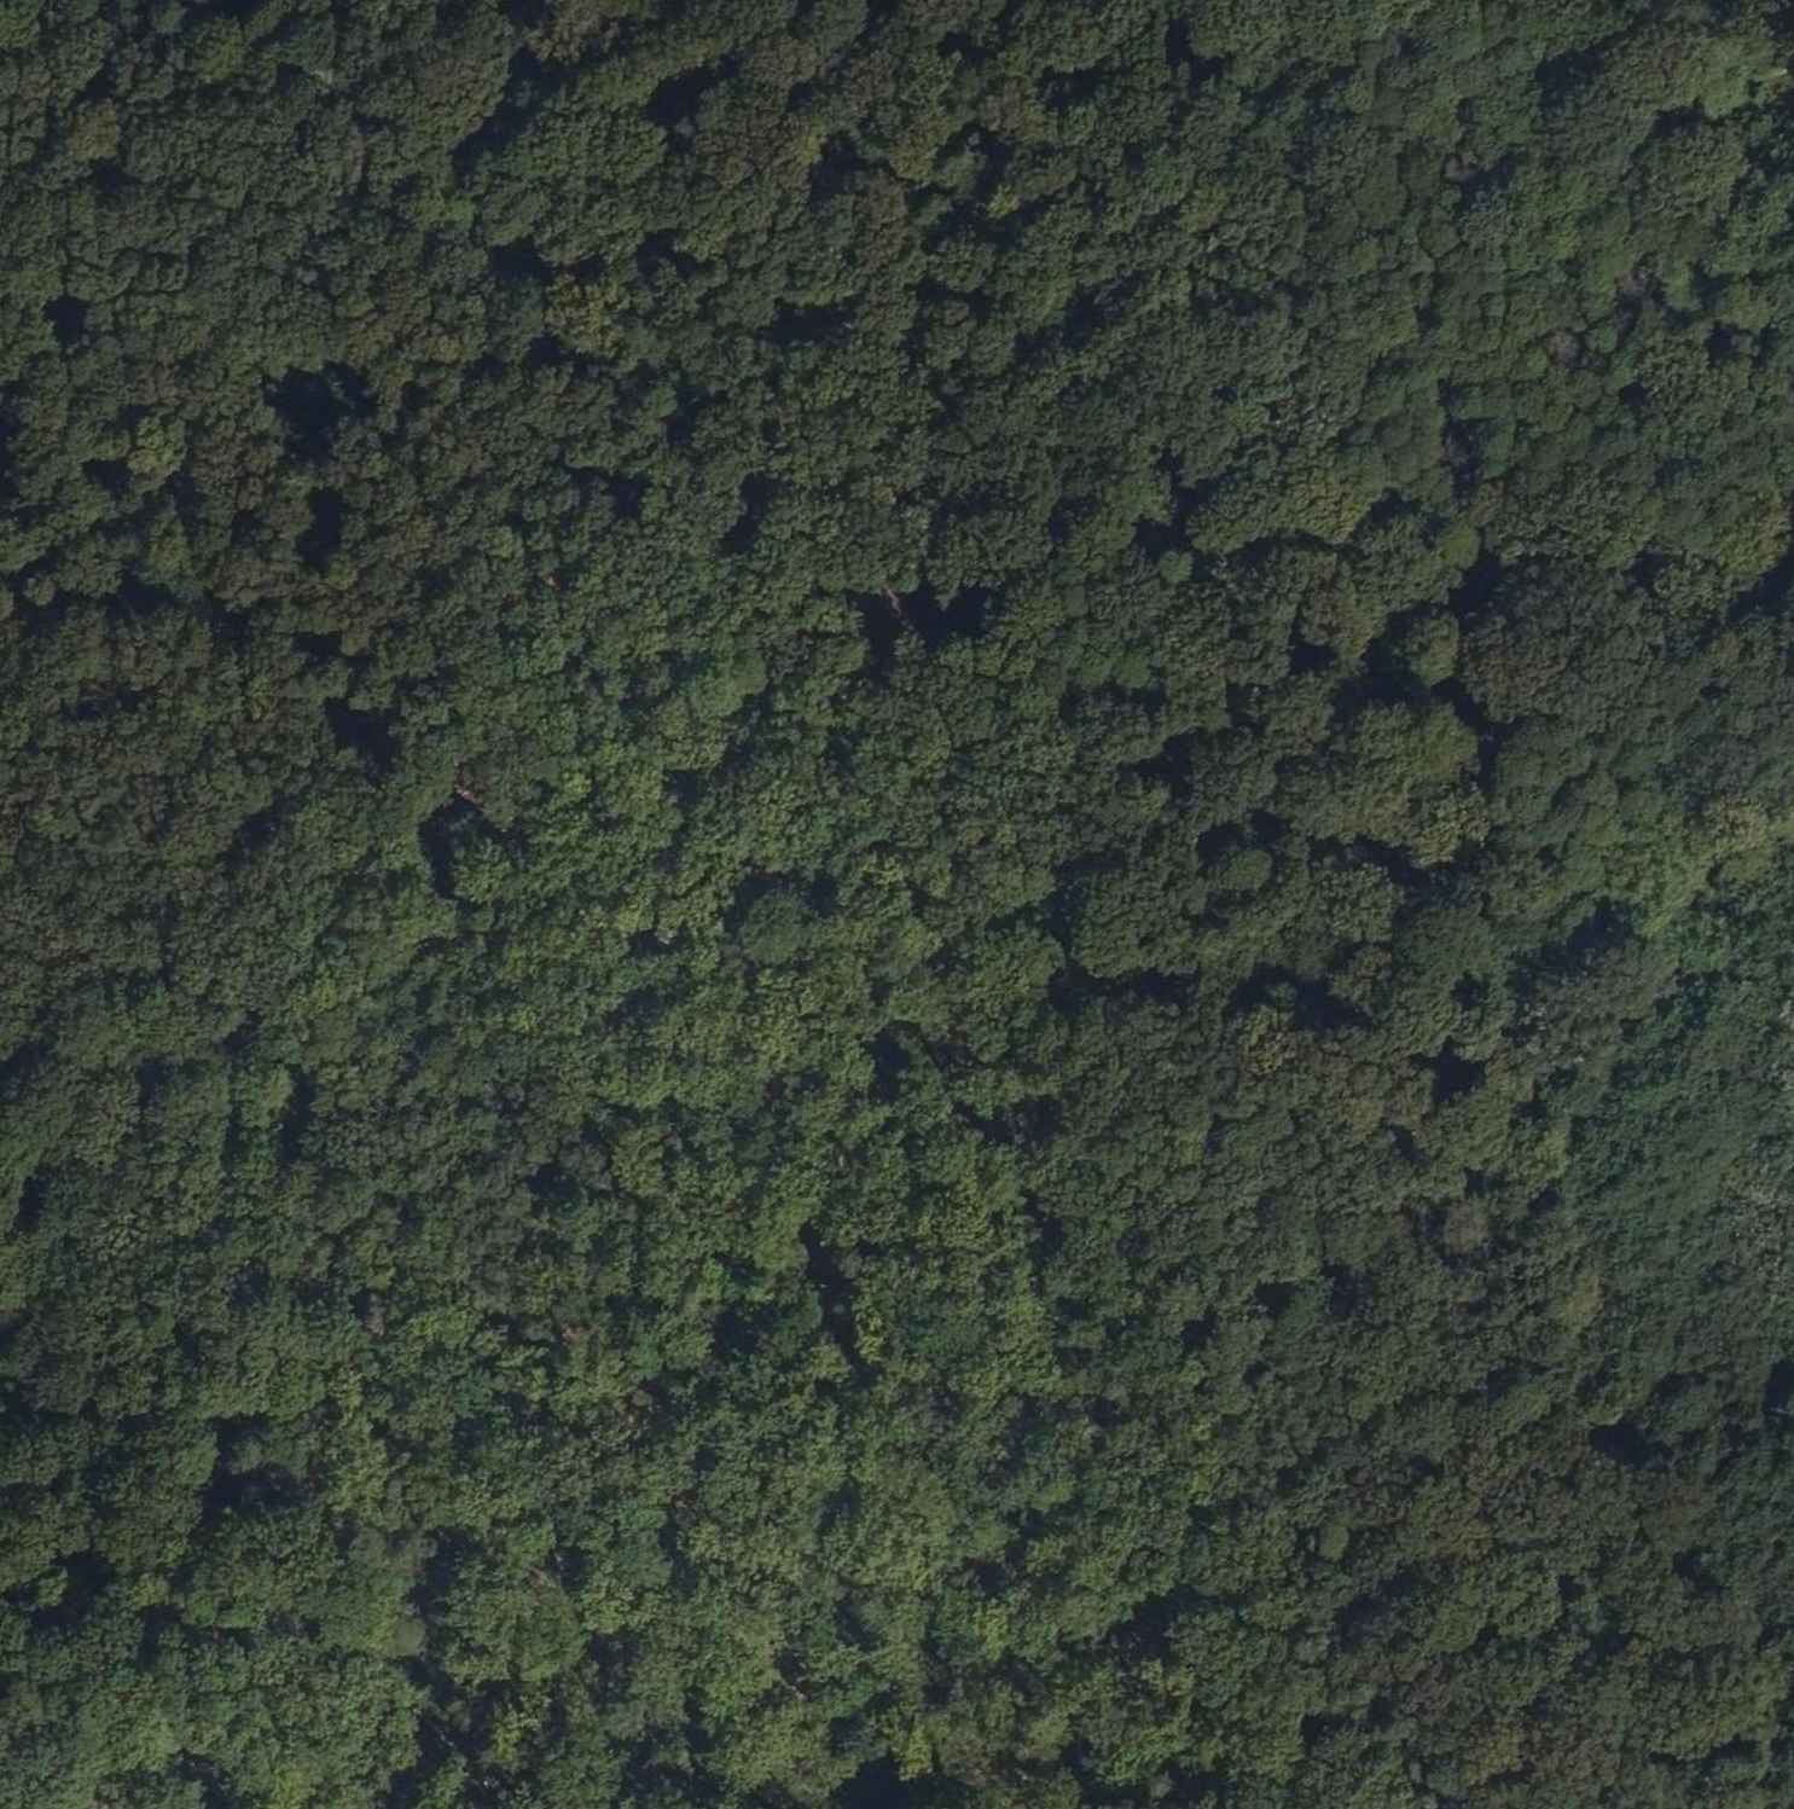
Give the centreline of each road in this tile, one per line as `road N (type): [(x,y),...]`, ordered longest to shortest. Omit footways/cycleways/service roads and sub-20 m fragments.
road 1 (track): [(0,1409),(209,1556),(519,1808)]

